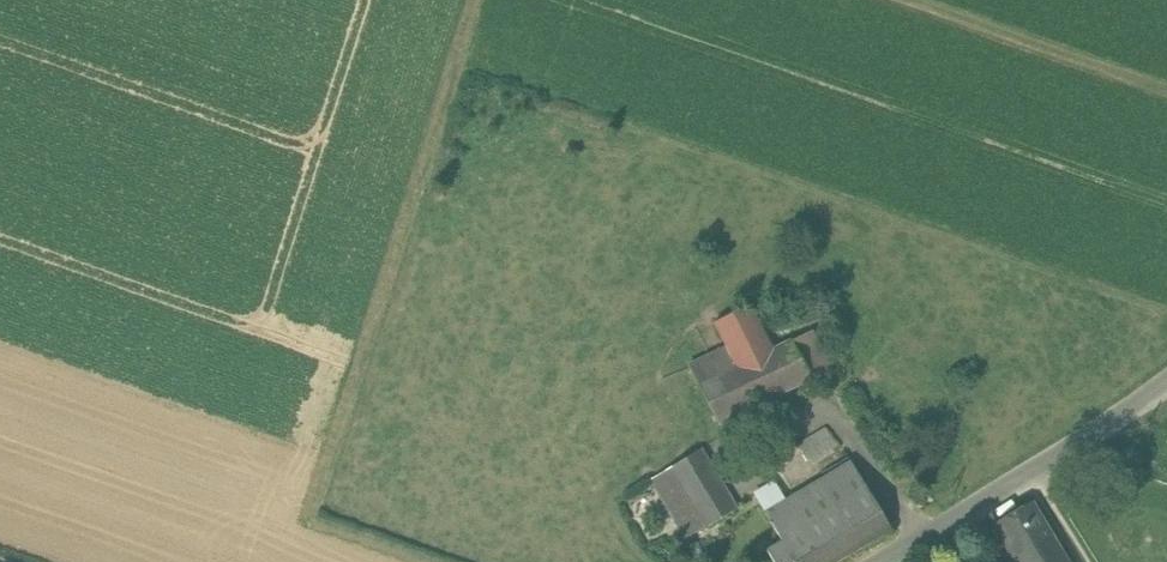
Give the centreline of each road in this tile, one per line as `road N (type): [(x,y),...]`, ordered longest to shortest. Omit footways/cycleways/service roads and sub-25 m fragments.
road 1 (track): [(422,561),(308,521),(471,0)]
road 2 (unclassified): [(877,561),(1084,438),(1166,378)]
road 3 (track): [(1166,91),(903,0)]

